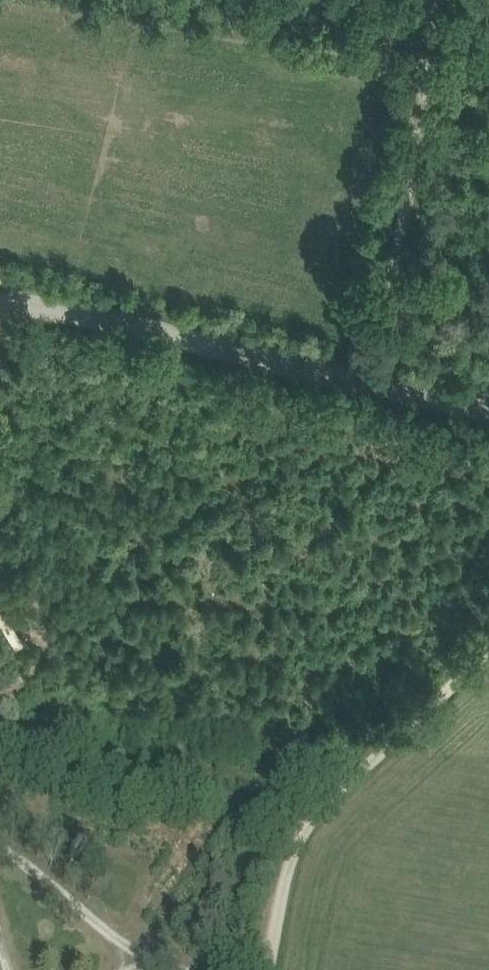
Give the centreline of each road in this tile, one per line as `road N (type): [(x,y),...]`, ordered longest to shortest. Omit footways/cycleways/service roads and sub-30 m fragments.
road 1 (tertiary): [(488,413),(39,305),(0,303)]
road 2 (track): [(488,654),(316,818),(295,855),(271,969)]
road 3 (track): [(382,387),(443,0)]
road 4 (unclassified): [(181,969),(117,940),(0,845)]

